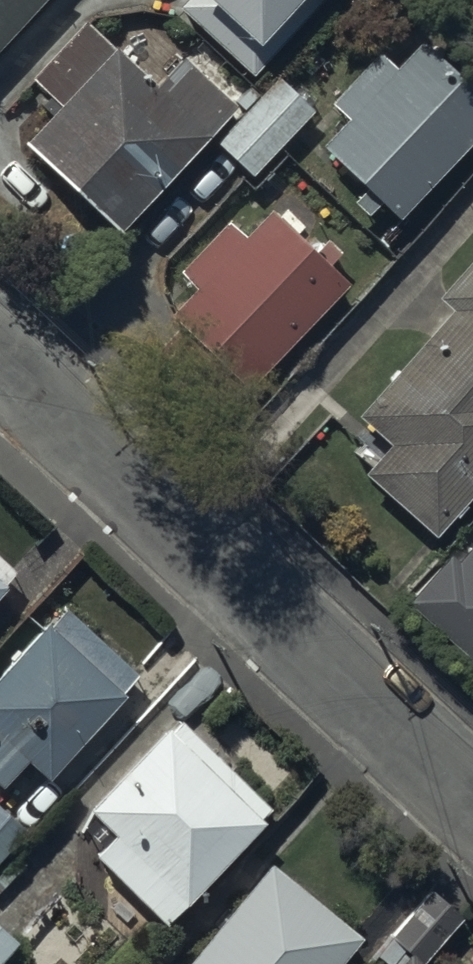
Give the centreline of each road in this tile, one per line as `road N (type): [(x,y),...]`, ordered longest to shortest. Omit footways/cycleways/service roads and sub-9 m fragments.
road 1 (residential): [(0,357),(472,802)]

